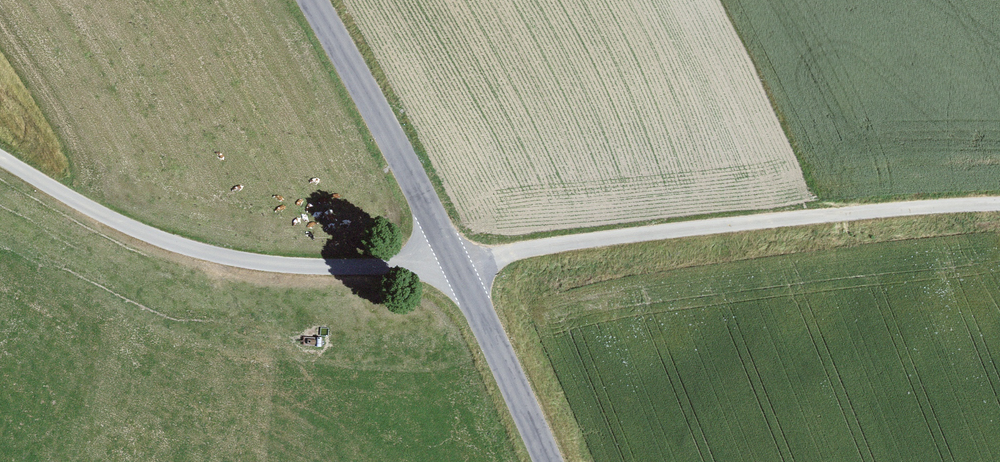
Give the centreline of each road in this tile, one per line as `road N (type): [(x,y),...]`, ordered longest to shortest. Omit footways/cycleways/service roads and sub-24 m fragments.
road 1 (track): [(0,156),(92,206),(238,260),(457,267),(586,237),(999,207)]
road 2 (tertiary): [(549,461),(457,267),(312,0)]

